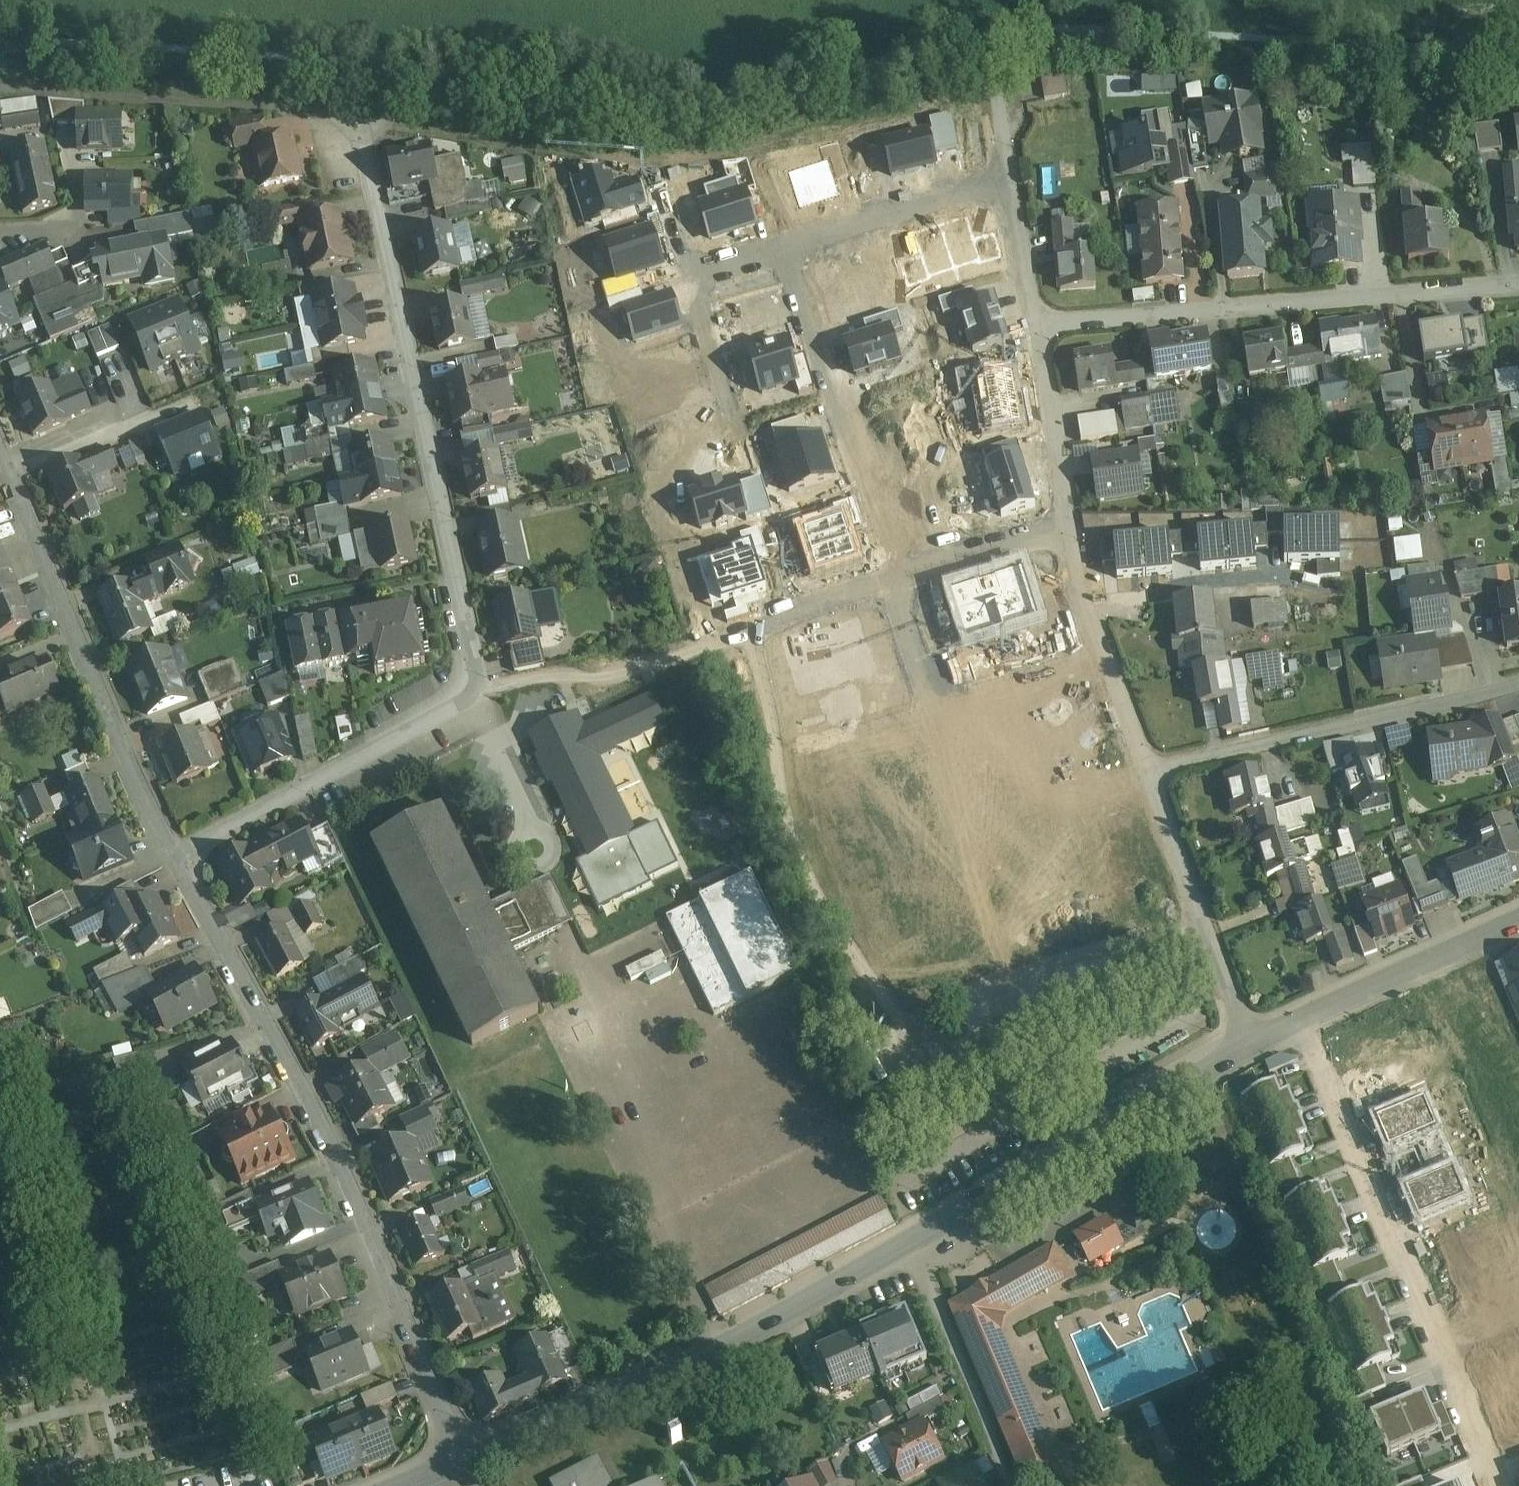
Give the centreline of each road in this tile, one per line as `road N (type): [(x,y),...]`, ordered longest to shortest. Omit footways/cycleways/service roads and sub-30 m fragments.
road 1 (residential): [(355,111),(475,689),(173,847)]
road 2 (residential): [(464,1458),(687,1364),(1253,1045)]
road 3 (residential): [(173,847),(353,1181),(464,1458)]
road 4 (residential): [(1302,1020),(1503,1485)]
road 5 (residential): [(1032,318),(1518,284)]
road 6 (residential): [(0,439),(173,847)]
road 7 (residential): [(1145,774),(1518,685)]
road 8 (residential): [(1145,774),(1253,1045)]
road 9 (residential): [(784,245),(692,274),(736,434)]
road 10 (residential): [(1066,526),(1145,774)]
road 11 (residential): [(1302,1020),(1518,919)]
road 12 (residential): [(1010,175),(784,245)]
road 13 (residential): [(1032,318),(1066,526)]
road 14 (residential): [(784,245),(843,432)]
road 15 (residential): [(1066,526),(893,581)]
road 16 (residential): [(1010,175),(1032,318)]
road 17 (residential): [(893,581),(771,620)]

